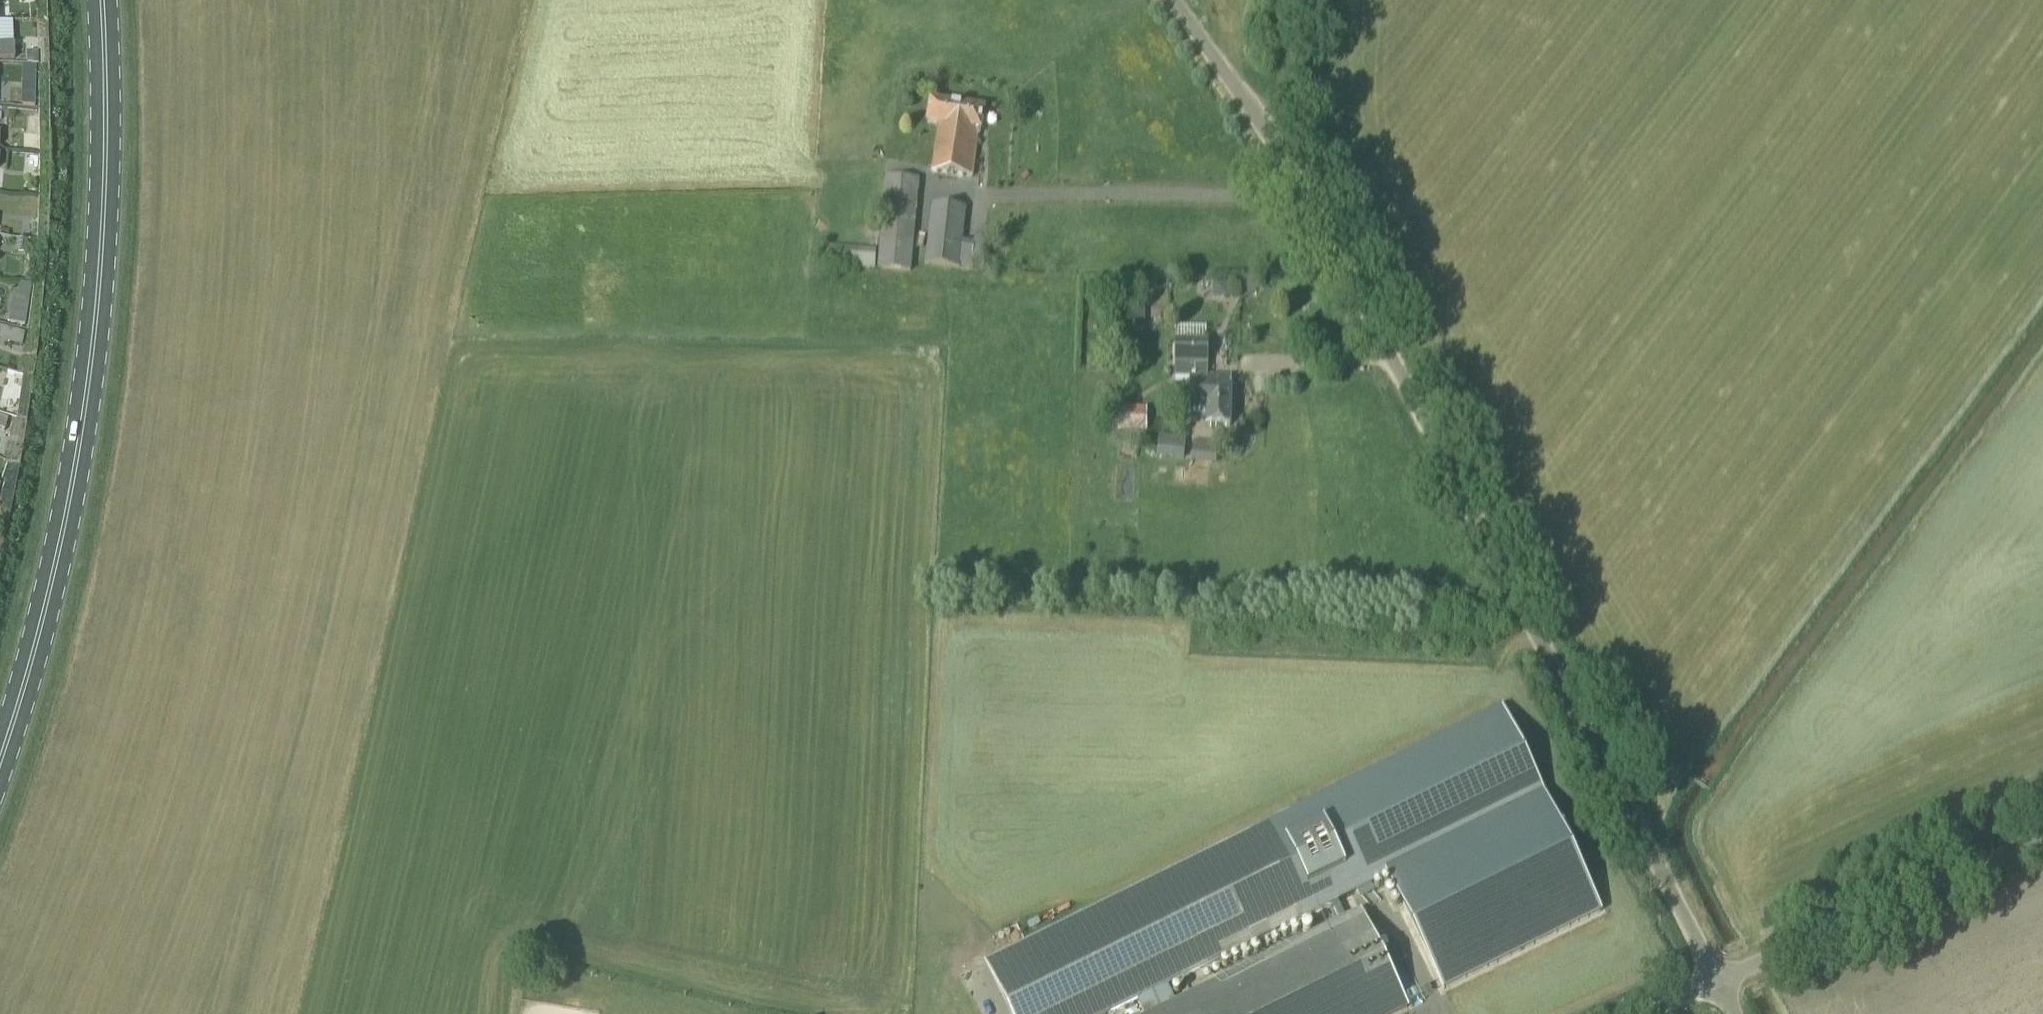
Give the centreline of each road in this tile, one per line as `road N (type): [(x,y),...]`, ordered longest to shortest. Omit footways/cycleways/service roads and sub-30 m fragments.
road 1 (unclassified): [(1719,981),(1336,239),(1175,0)]
road 2 (primary): [(0,763),(53,584),(88,391),(103,221),(102,0)]
road 3 (unclassified): [(1719,981),(2042,837)]

